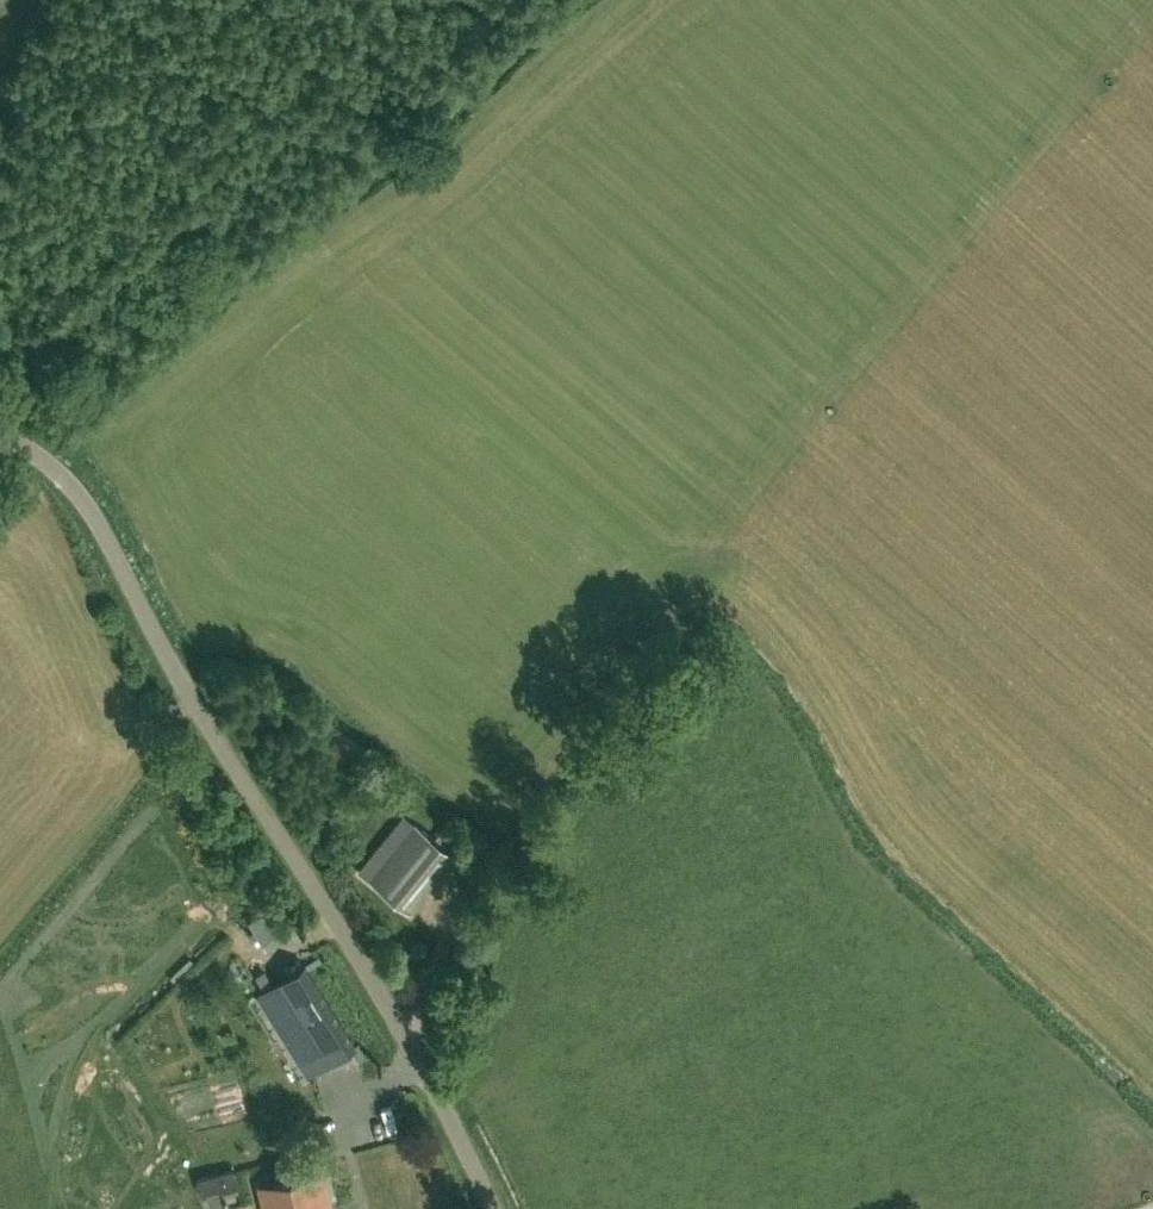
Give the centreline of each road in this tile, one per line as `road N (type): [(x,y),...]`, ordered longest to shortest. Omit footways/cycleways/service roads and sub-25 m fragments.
road 1 (unclassified): [(498,1208),(449,1111),(254,792),(75,475),(37,442),(0,428)]

